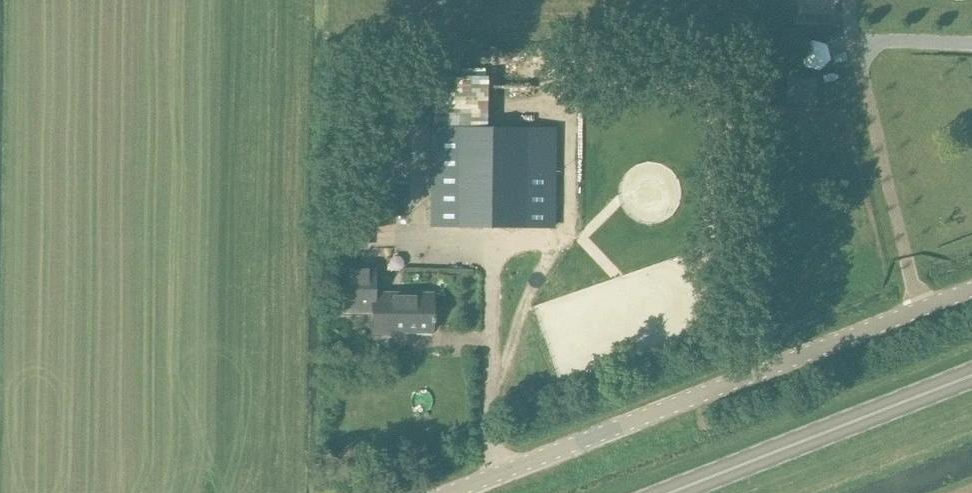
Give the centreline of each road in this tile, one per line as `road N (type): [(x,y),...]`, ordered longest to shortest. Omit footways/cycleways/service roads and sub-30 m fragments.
road 1 (unclassified): [(444,492),(971,289)]
road 2 (primary): [(971,375),(671,492)]

